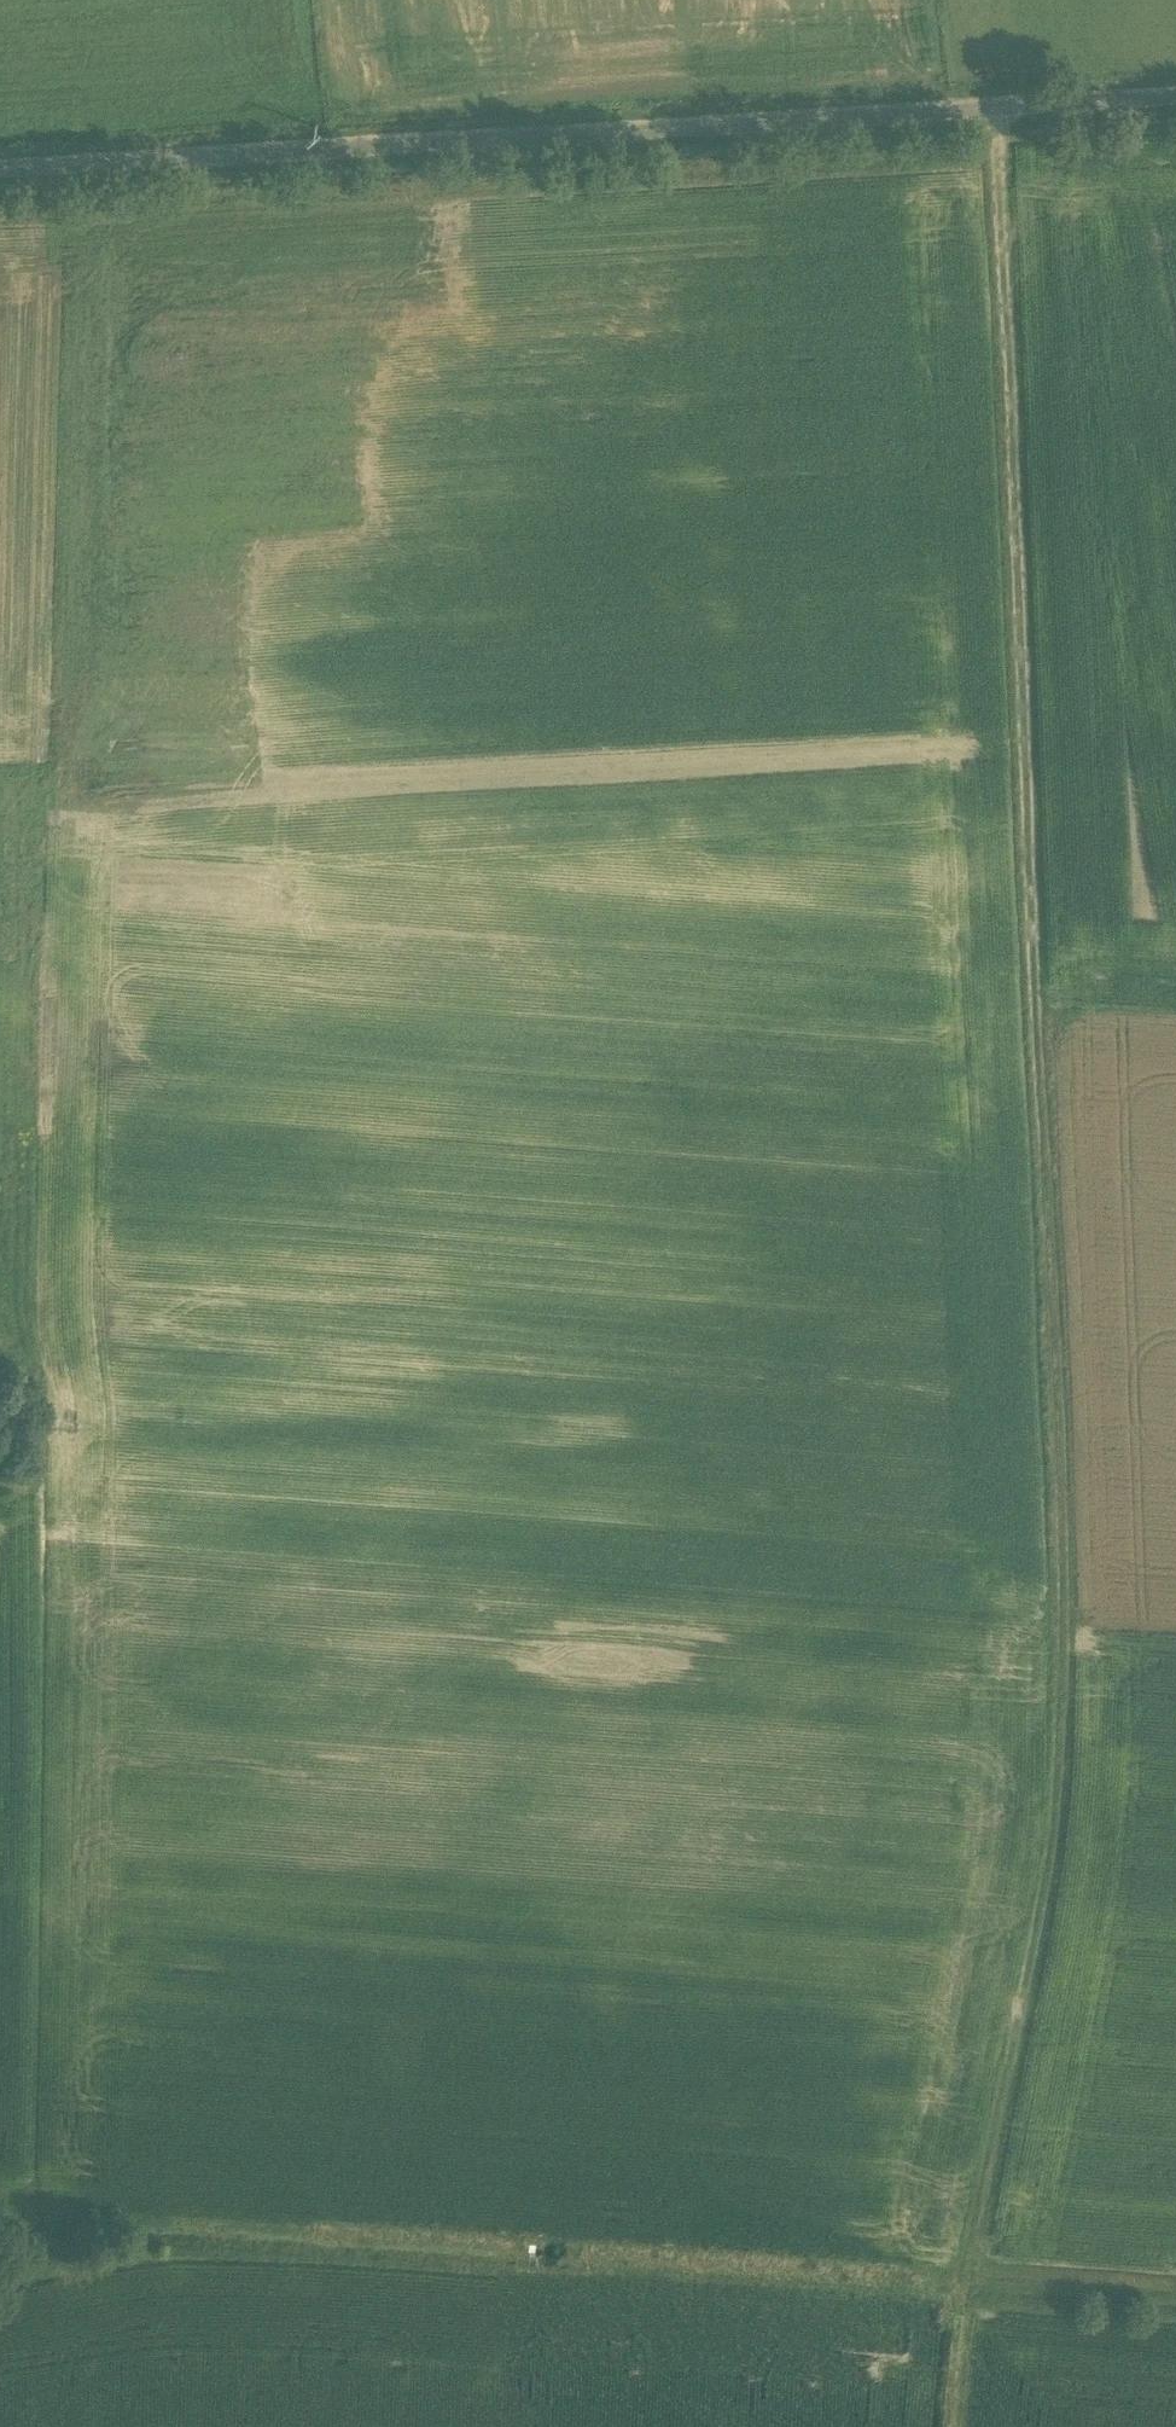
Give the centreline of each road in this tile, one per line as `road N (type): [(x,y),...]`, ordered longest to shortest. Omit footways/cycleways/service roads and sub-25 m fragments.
road 1 (track): [(944,2426),(957,2306),(1027,1990),(1059,1798),(1061,1703),(1060,1445),(1017,436),(993,108)]
road 2 (unclassified): [(0,168),(1175,97)]

